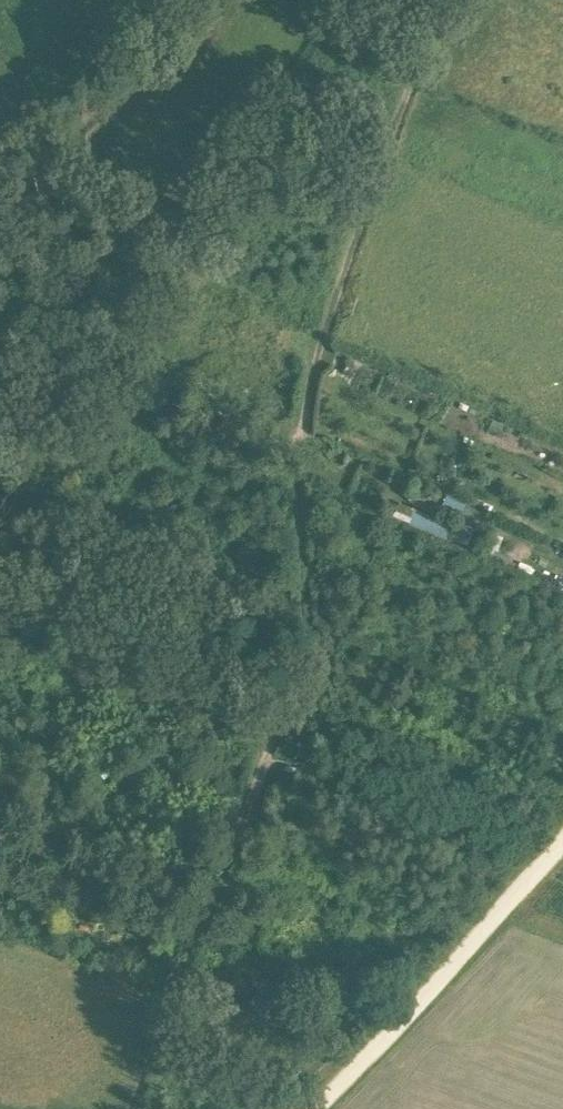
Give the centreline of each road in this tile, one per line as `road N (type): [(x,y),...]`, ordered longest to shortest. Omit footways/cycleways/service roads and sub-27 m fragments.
road 1 (track): [(437,0),(311,372),(299,470),(301,658),(135,1108)]
road 2 (track): [(310,1108),(562,840)]
road 3 (track): [(0,194),(225,0)]

